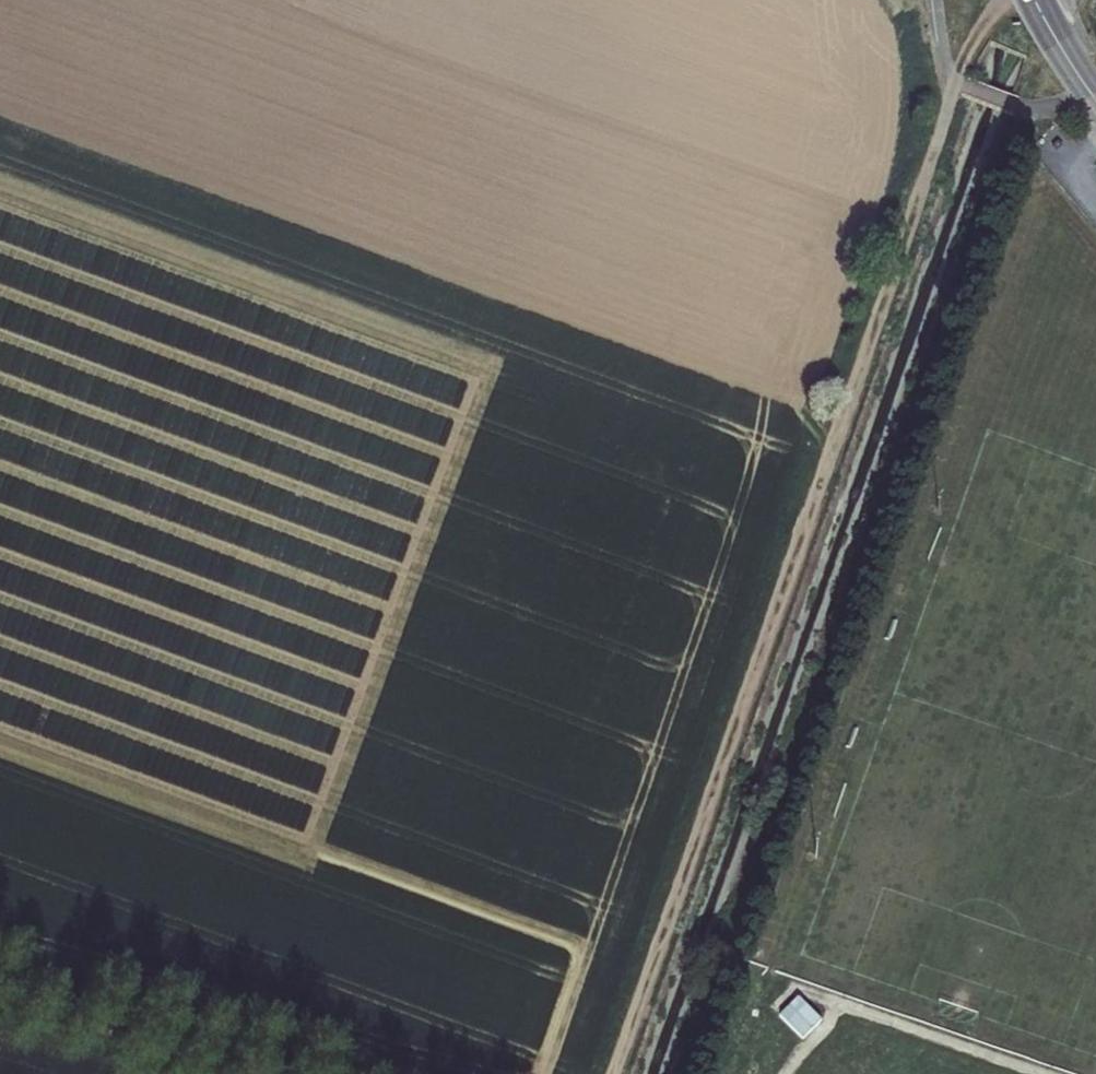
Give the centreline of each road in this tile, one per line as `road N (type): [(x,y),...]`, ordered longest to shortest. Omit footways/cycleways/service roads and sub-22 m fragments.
road 1 (track): [(610,1073),(912,220),(952,85)]

